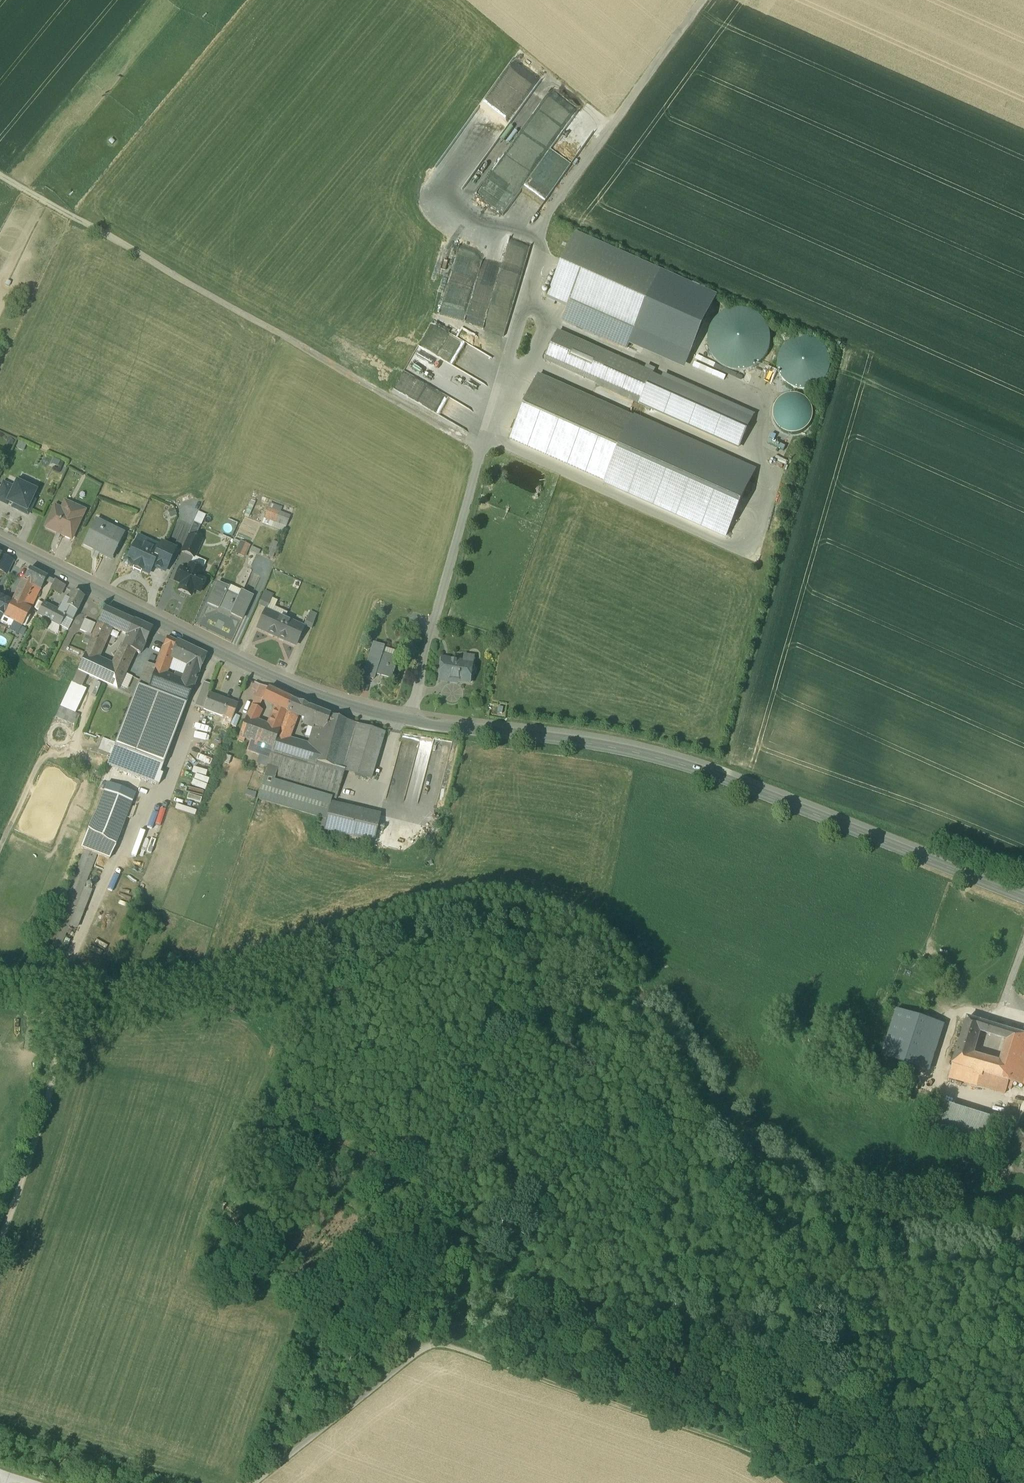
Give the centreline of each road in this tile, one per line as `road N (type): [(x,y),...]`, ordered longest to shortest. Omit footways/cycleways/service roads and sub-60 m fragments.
road 1 (track): [(63,987),(181,989),(415,900),(456,888),(529,895),(567,908),(636,961),(723,1074),(832,1183),(885,1203),(1023,1194)]
road 2 (tertiary): [(0,540),(336,701),(650,753),(1023,895)]
road 3 (track): [(704,0),(548,214),(412,719)]
road 4 (track): [(0,174),(481,449)]
road 5 (track): [(822,1482),(433,1353)]
road 6 (track): [(0,1276),(55,1089),(63,987)]
road 7 (track): [(63,987),(147,779)]
road 8 (track): [(92,697),(75,745),(44,756),(0,844)]

